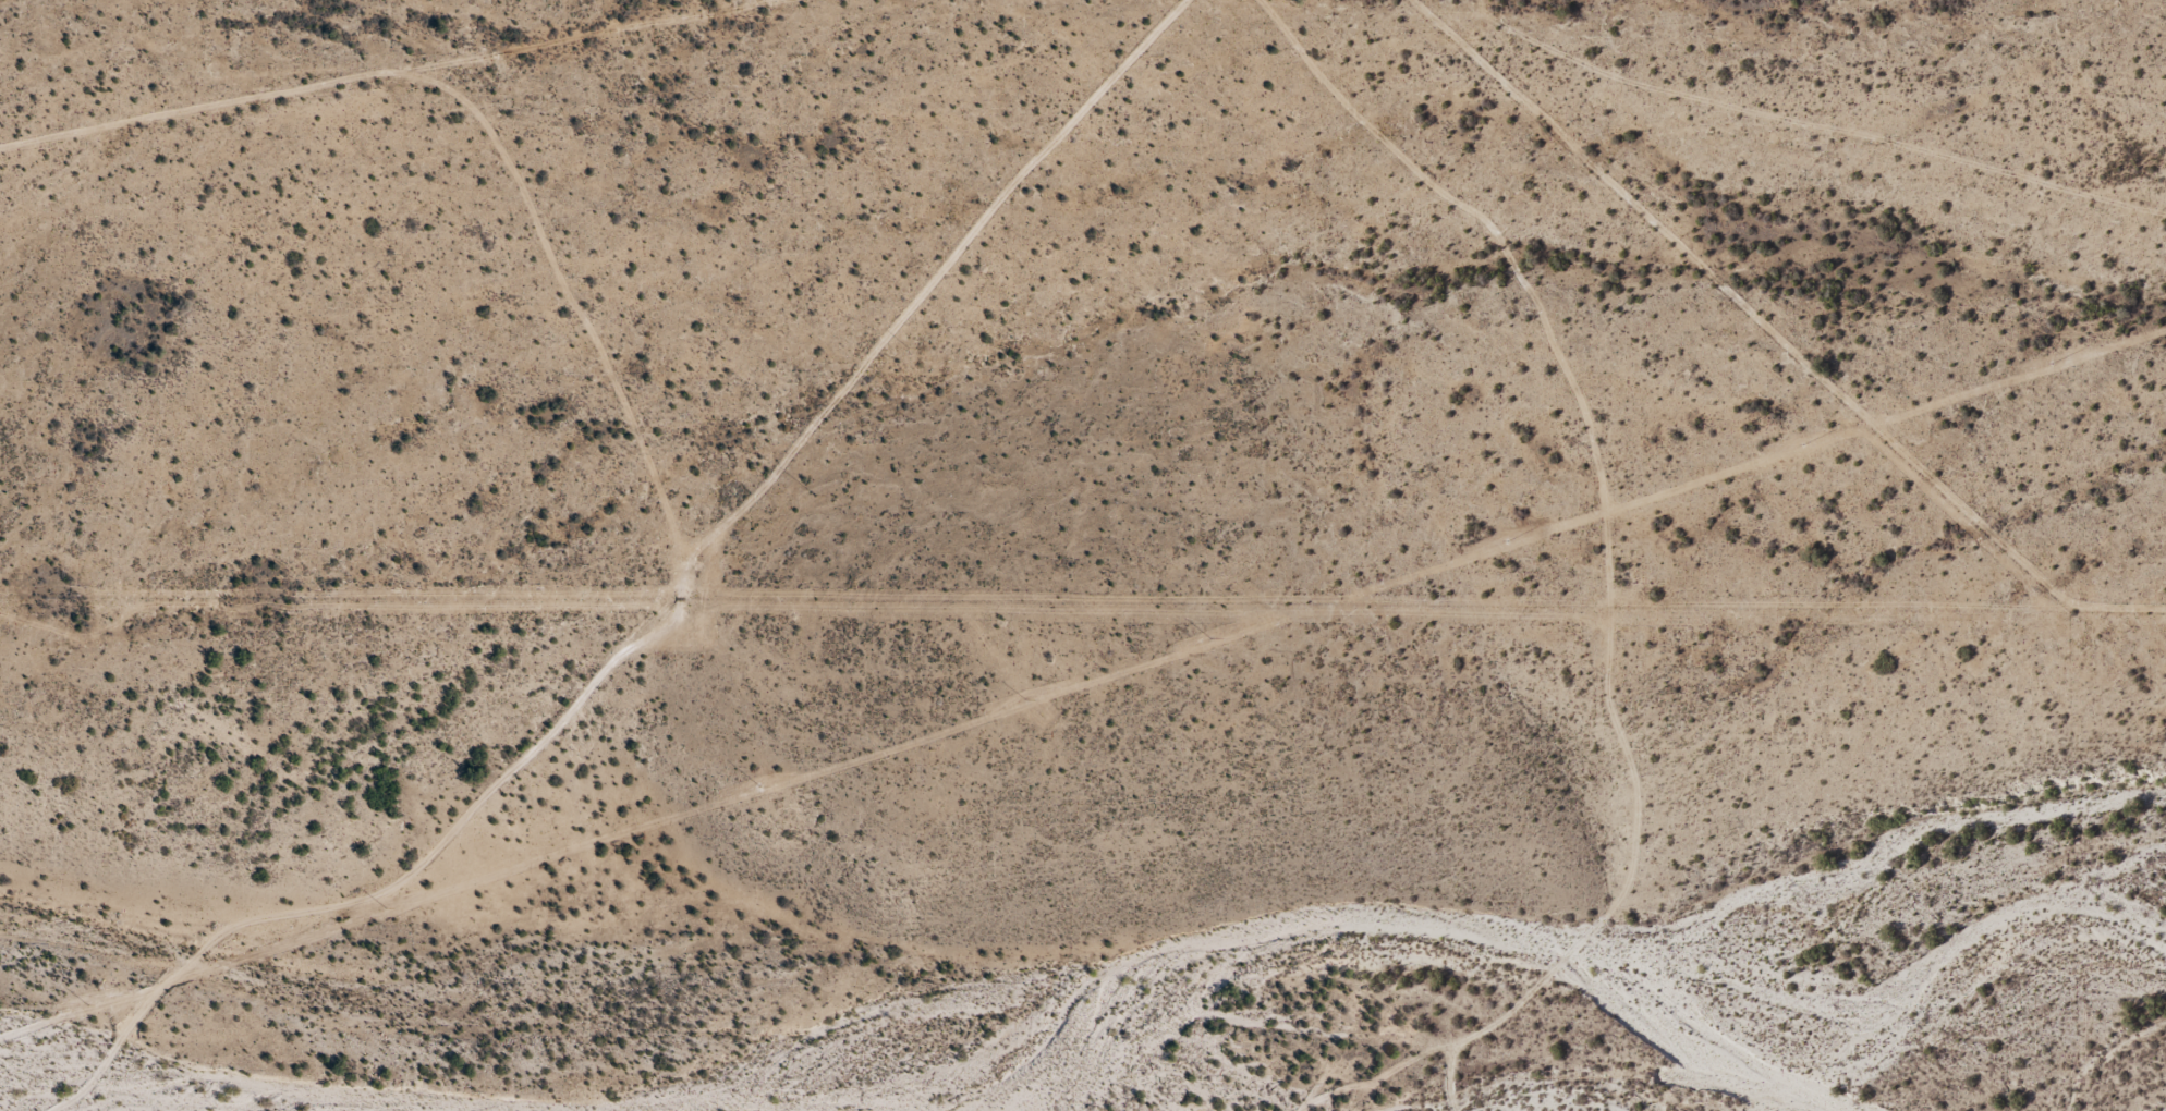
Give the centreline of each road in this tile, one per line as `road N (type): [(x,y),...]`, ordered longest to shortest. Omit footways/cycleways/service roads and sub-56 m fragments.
road 1 (residential): [(0,149),(272,109),(865,0)]

